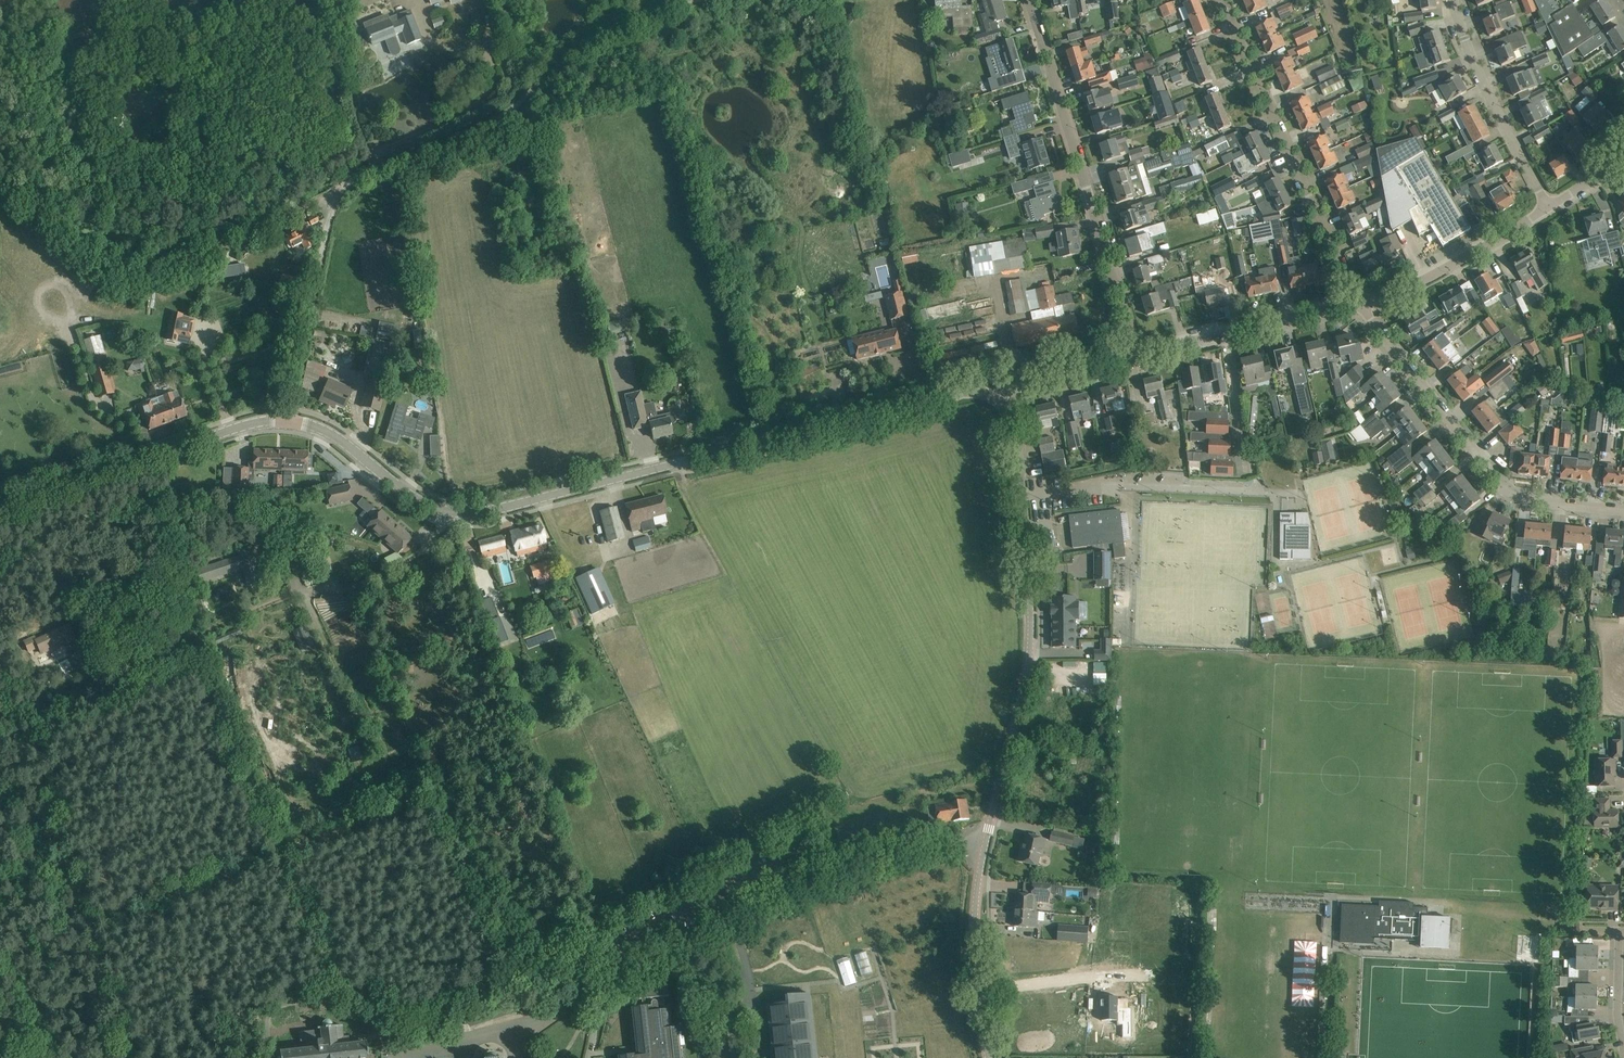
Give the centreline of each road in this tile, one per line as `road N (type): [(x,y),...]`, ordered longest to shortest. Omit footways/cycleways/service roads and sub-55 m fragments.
road 1 (residential): [(0,515),(266,421),(314,427),(418,501),(467,513),(963,393)]
road 2 (track): [(679,0),(613,24),(493,113),(342,194),(330,211),(286,409)]
road 3 (unclassified): [(1003,398),(1031,630),(986,838)]
road 4 (unclassified): [(606,986),(797,886),(889,855),(986,838)]
road 5 (residential): [(1137,353),(1031,0)]
road 6 (residential): [(1623,511),(1530,502),(1501,487),(1357,303)]
road 7 (residential): [(1357,303),(1221,0)]
road 8 (track): [(443,511),(423,539),(365,586),(286,597),(187,633)]
road 9 (residential): [(1548,207),(1479,76),(1453,0)]
road 10 (unclassified): [(986,838),(975,938),(988,1057)]
road 11 (unclassified): [(1357,303),(1411,285),(1548,207)]
road 12 (unclassified): [(1003,398),(1012,385),(1137,353)]
road 13 (residential): [(1226,333),(1241,473)]
road 14 (unclassified): [(1226,333),(1357,303)]

